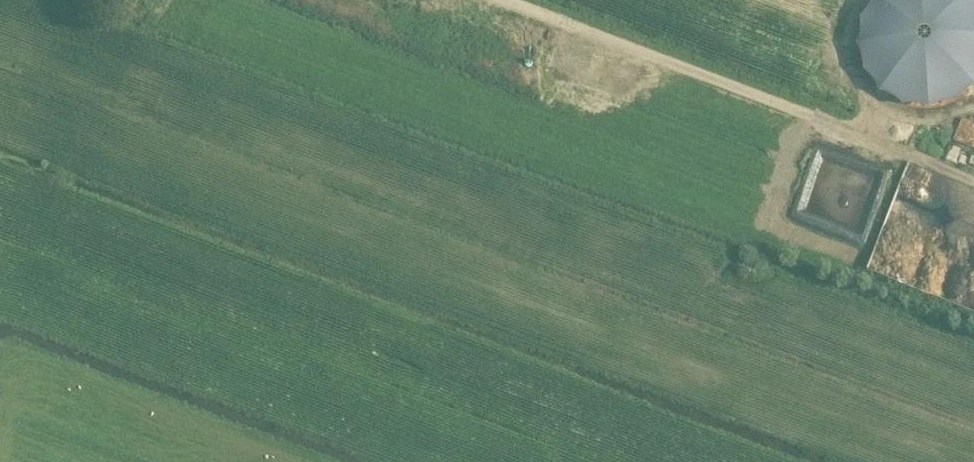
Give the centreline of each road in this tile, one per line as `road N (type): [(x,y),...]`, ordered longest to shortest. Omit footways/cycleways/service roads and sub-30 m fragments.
road 1 (track): [(973,170),(505,0)]

